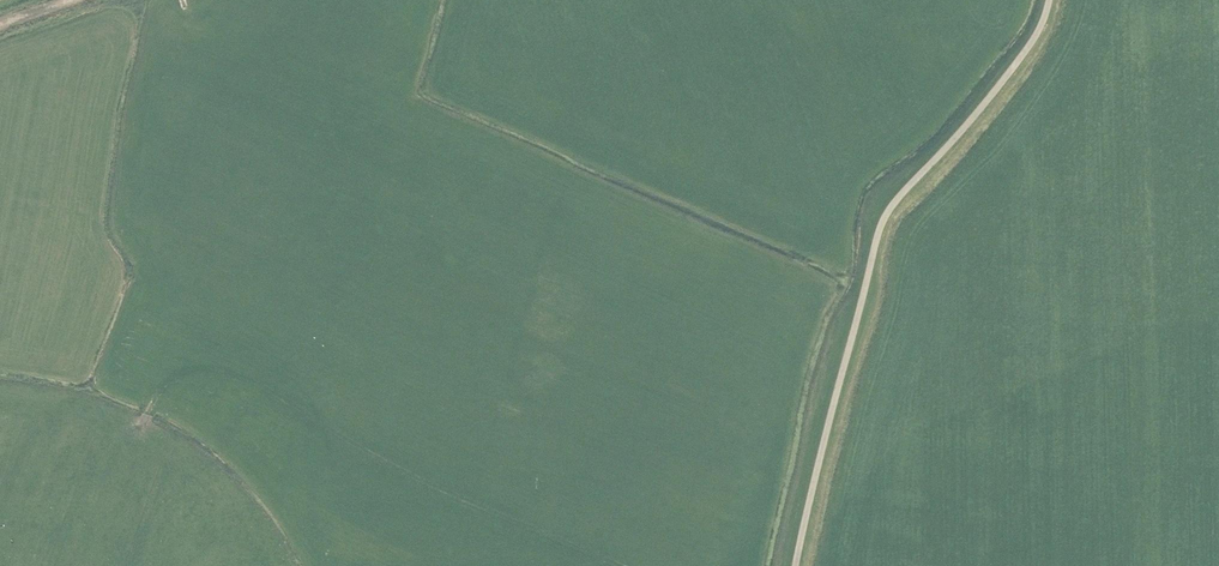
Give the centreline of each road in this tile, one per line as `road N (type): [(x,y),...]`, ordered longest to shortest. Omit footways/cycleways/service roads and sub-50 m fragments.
road 1 (unclassified): [(795,565),(882,225),(1011,71),(1049,0)]

